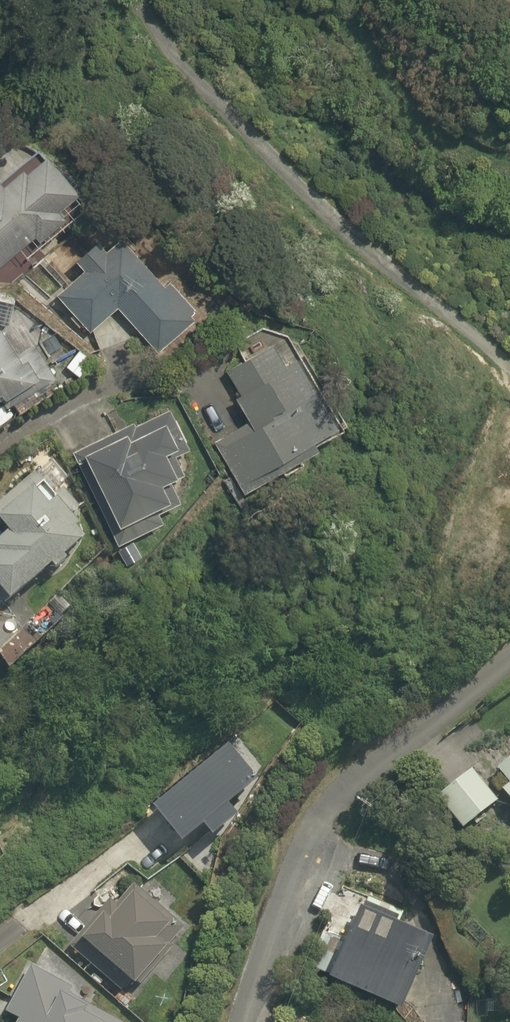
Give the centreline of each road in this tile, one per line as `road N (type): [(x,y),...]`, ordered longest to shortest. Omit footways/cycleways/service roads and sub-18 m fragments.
road 1 (residential): [(242,1021),(300,860),(334,796),(509,659)]

